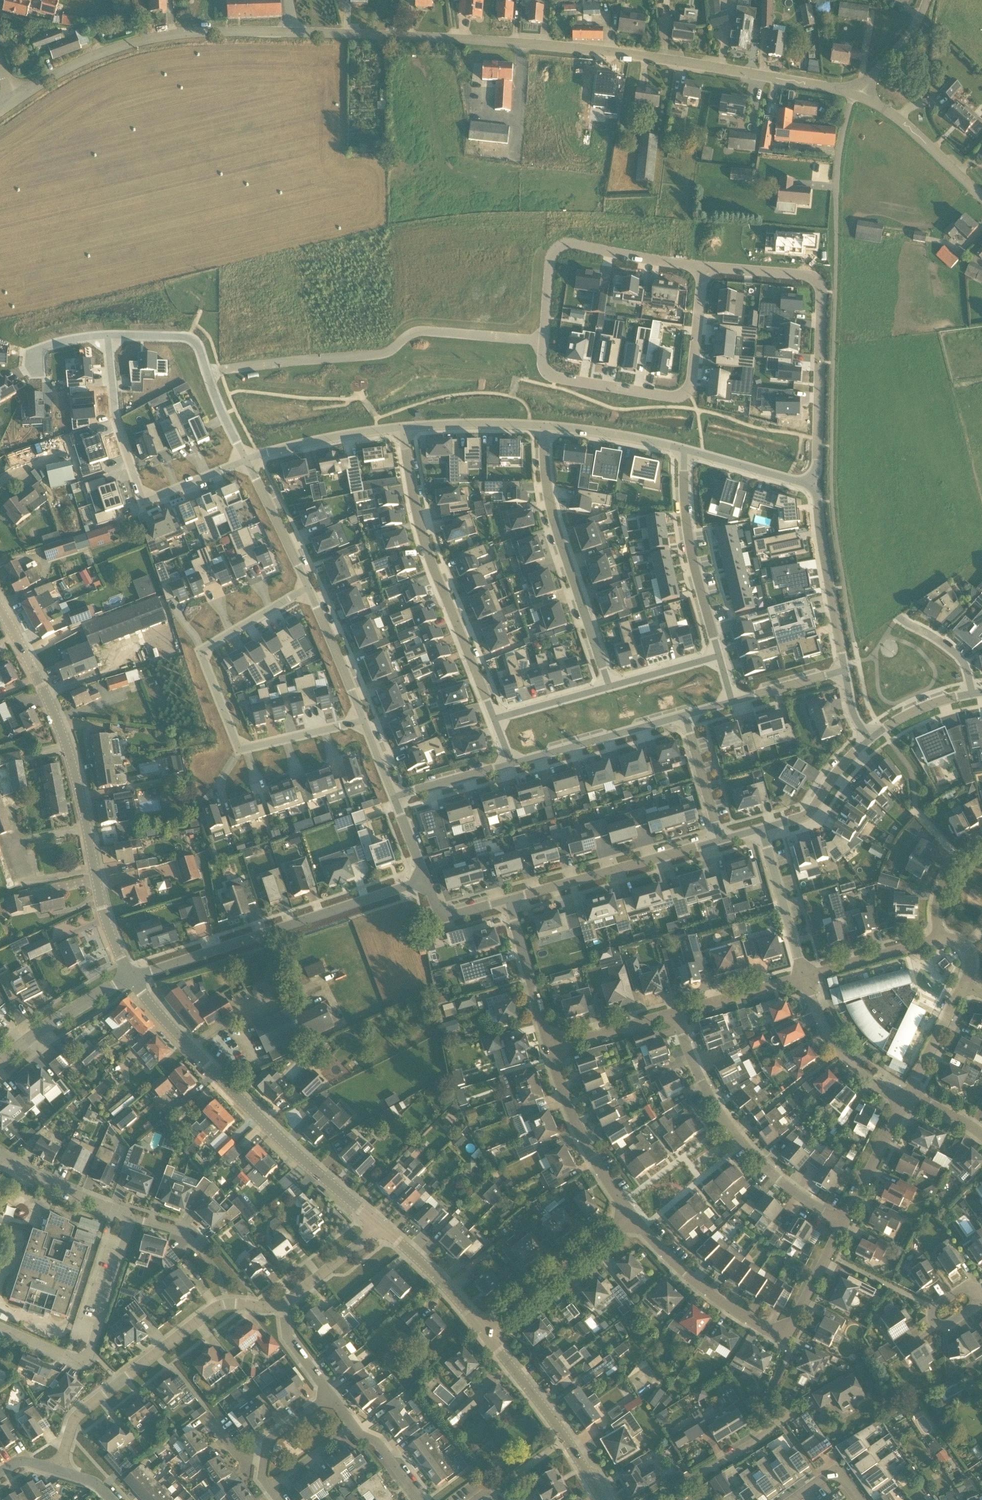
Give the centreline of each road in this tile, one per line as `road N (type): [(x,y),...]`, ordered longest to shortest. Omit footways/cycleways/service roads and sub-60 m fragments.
road 1 (unclassified): [(13,99),(81,56),(129,40),(253,29),(678,56),(856,92)]
road 2 (residential): [(131,979),(106,920),(69,762),(0,607)]
road 3 (residential): [(310,590),(200,652),(240,749),(364,719)]
road 4 (residential): [(382,1227),(291,1150),(131,979)]
road 5 (residential): [(544,341),(421,331),(371,356),(206,372)]
road 6 (residential): [(810,487),(817,281),(701,265)]
road 7 (residential): [(131,979),(423,879)]
road 8 (residential): [(495,719),(426,546),(404,427)]
road 9 (residential): [(58,1471),(79,1413),(215,1308),(284,1307)]
road 10 (residential): [(544,341),(543,365),(556,378),(684,394),(701,265)]
road 11 (residential): [(108,336),(114,420),(143,503),(246,460)]
road 12 (residential): [(843,1221),(791,1190),(751,1154),(703,1086),(676,1014)]
road 13 (residential): [(608,685),(554,524),(544,427)]
road 14 (residential): [(0,1328),(85,1360),(131,1220)]
road 15 (residential): [(701,265),(558,249),(544,341)]
road 16 (residential): [(509,900),(720,840)]
road 17 (residential): [(718,656),(690,536),(683,451)]
road 18 (residential): [(603,1499),(483,1333)]
road 19 (residential): [(782,1330),(758,1326),(722,1302),(633,1218)]
road 20 (residential): [(633,1218),(580,1136),(550,1049)]
road 21 (residential): [(483,1333),(633,1218)]
road 22 (residential): [(844,670),(810,487)]
road 23 (residential): [(510,763),(686,715)]
road 24 (residential): [(904,1103),(839,1051),(804,978)]
road 25 (residential): [(404,427),(246,460)]
road 26 (unclassified): [(856,92),(981,194)]
road 27 (residential): [(655,1499),(789,1416)]
road 28 (residential): [(0,1065),(42,1029),(131,979)]
road 29 (residential): [(804,978),(761,829)]
road 30 (residential): [(550,1049),(509,900)]
road 31 (residential): [(131,1220),(0,1154)]
road 32 (residential): [(483,1333),(382,1227)]
road 33 (residential): [(761,829),(804,817),(868,739)]
road 34 (residential): [(310,590),(246,460)]
road 35 (residential): [(683,451),(544,427)]
road 36 (residential): [(939,939),(804,978)]
road 37 (residential): [(544,427),(404,427)]
road 38 (residential): [(364,719),(310,590)]
road 39 (residential): [(804,978),(676,1014)]
road 40 (residential): [(843,1221),(904,1103)]
road 41 (residential): [(810,487),(683,451)]
road 42 (residential): [(676,1014),(550,1049)]
road 43 (residential): [(720,840),(686,715)]
road 44 (residential): [(284,1307),(382,1227)]
road 45 (residential): [(782,1330),(843,1221)]
road 46 (residential): [(981,1288),(936,1305),(932,1321),(949,1324),(979,1294)]
road 47 (residential): [(908,1096),(964,987)]

